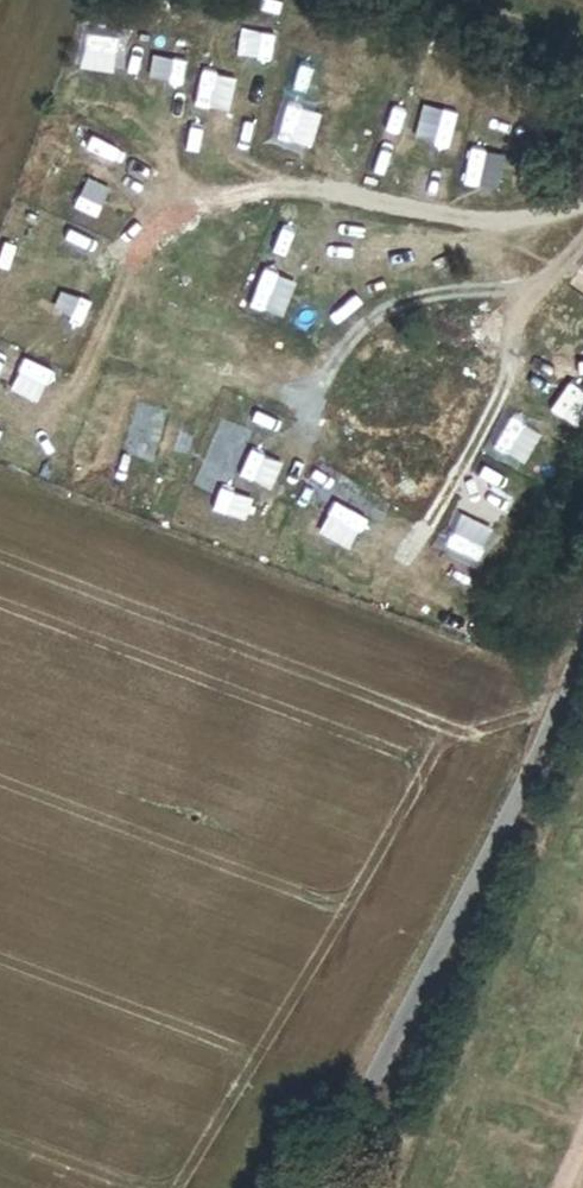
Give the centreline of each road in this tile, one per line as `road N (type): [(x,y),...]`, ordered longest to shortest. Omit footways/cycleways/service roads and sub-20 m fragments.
road 1 (unclassified): [(582,652),(331,1187)]

